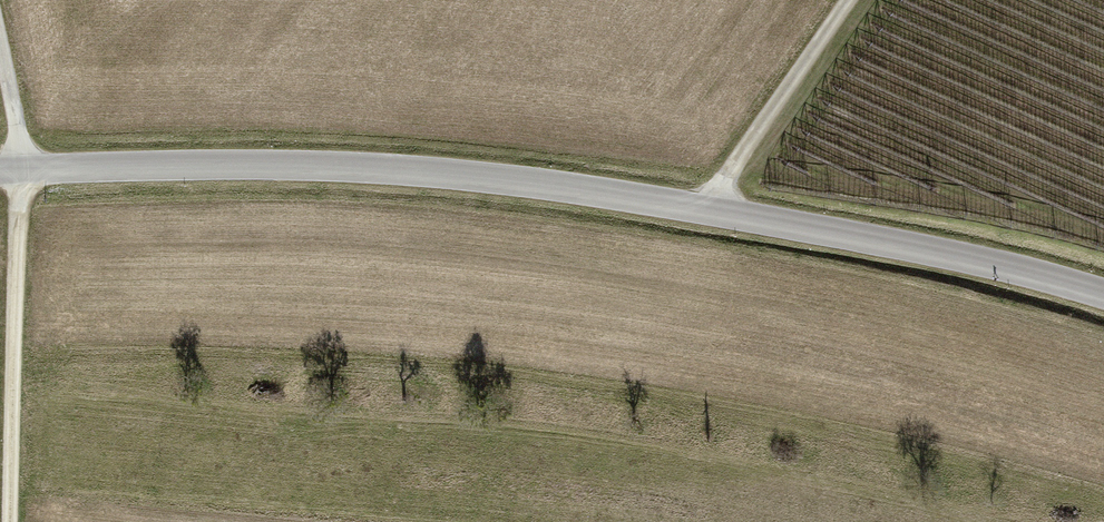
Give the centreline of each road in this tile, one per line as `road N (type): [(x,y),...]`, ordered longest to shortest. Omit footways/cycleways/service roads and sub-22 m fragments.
road 1 (unclassified): [(0,170),(386,169),(531,184),(915,247),(1103,295)]
road 2 (track): [(9,521),(17,170),(0,97)]
road 3 (track): [(702,209),(850,0)]

